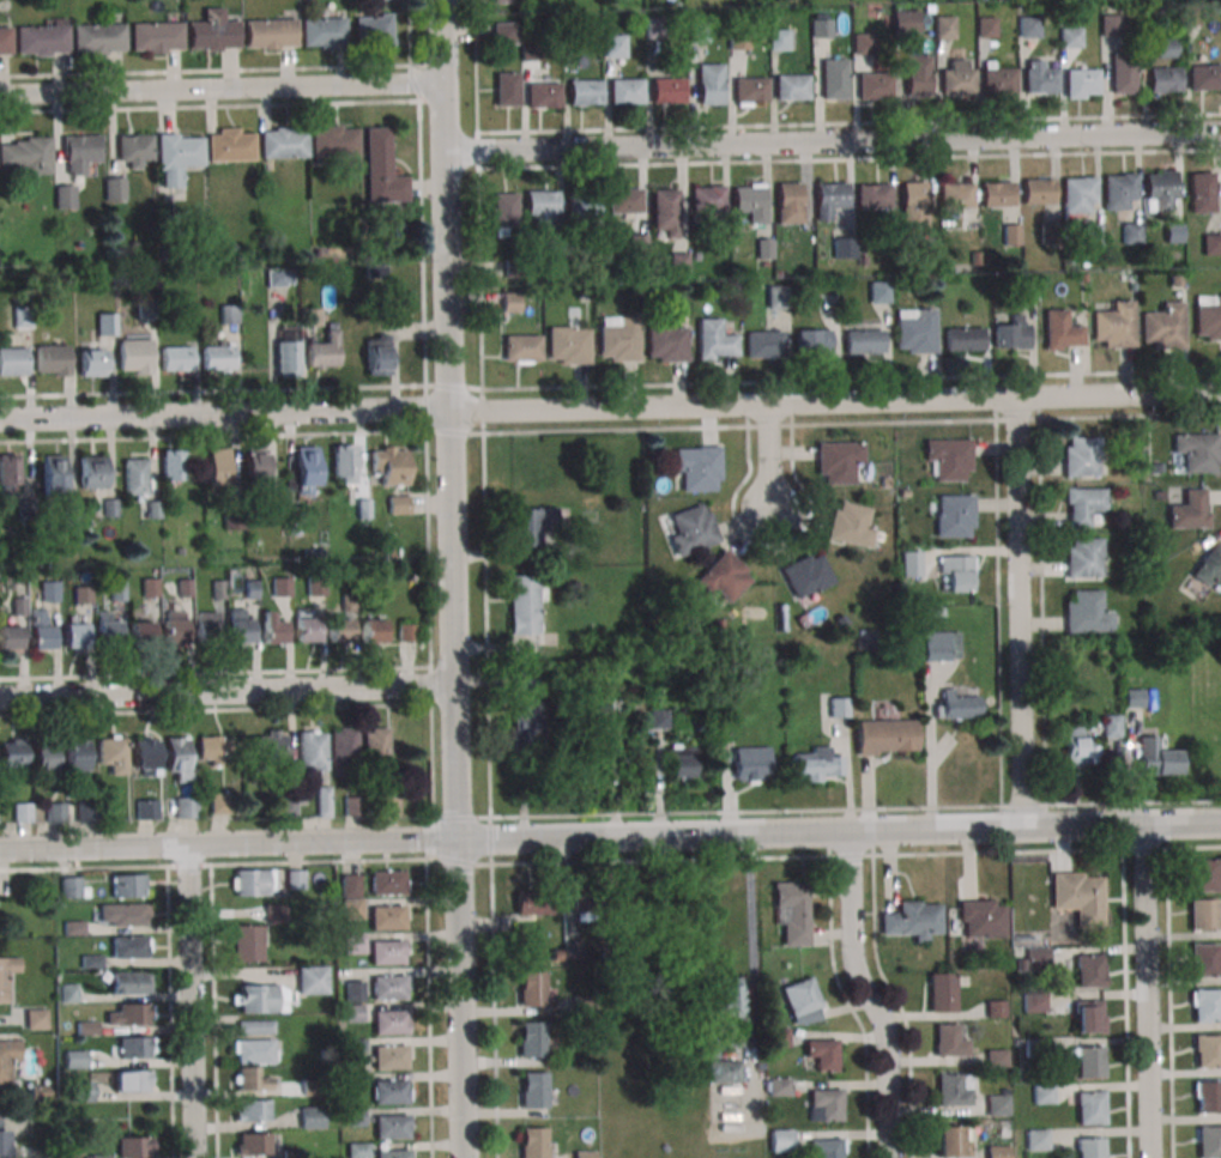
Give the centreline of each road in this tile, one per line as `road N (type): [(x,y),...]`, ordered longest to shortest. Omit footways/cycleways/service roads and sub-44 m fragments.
road 1 (residential): [(464,1157),(441,0)]
road 2 (residential): [(443,150),(1220,131)]
road 3 (residential): [(448,411),(1220,399)]
road 4 (residential): [(457,842),(1220,822)]
road 5 (residential): [(0,852),(457,842)]
road 6 (residential): [(0,697),(449,686)]
road 7 (residential): [(0,422),(448,411)]
road 8 (residential): [(0,95),(442,84)]
road 9 (residential): [(1022,826),(1013,401)]
road 10 (residential): [(1150,1157),(1144,824)]
road 11 (residential): [(890,1157),(884,1032),(854,965),(850,832)]
road 12 (residential): [(192,1157),(186,848)]

